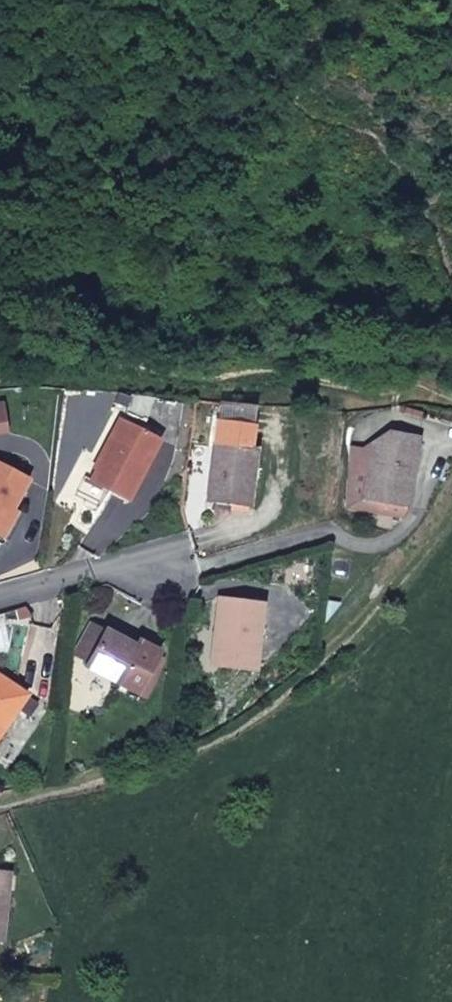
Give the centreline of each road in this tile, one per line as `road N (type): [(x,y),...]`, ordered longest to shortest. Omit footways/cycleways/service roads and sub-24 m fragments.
road 1 (residential): [(168,553),(0,598)]

